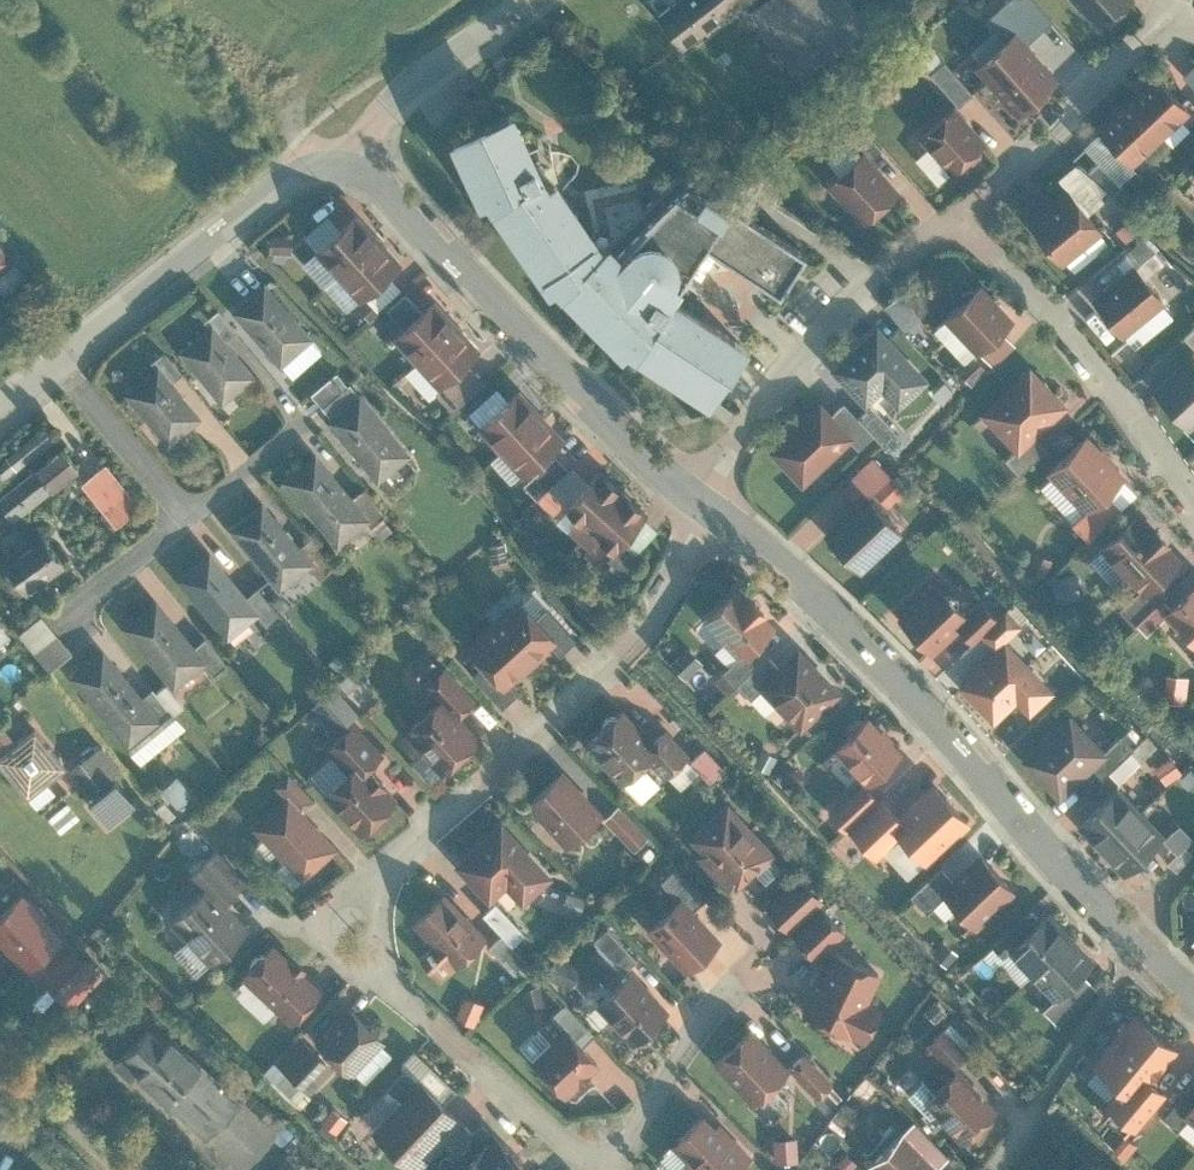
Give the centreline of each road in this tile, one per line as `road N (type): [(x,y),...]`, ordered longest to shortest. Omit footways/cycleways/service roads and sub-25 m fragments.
road 1 (residential): [(705,503),(658,598),(534,734),(394,864),(379,910),(382,959),(396,985),(603,1169)]
road 2 (residential): [(1193,994),(1055,857),(816,590),(705,503)]
road 3 (residential): [(705,503),(603,415),(449,254),(330,155)]
road 4 (residential): [(705,503),(743,428),(793,360),(954,211)]
road 5 (residential): [(954,211),(1085,340),(1193,500)]
road 6 (residential): [(55,359),(330,155)]
road 7 (residential): [(954,211),(1177,14),(1193,26)]
road 8 (residential): [(523,0),(330,155)]
road 9 (residential): [(604,1169),(724,984)]
road 10 (residential): [(55,359),(189,509)]
road 11 (residential): [(58,611),(189,509)]
road 12 (residential): [(0,1075),(65,1110),(126,1169)]
road 13 (residential): [(189,509),(298,424)]

